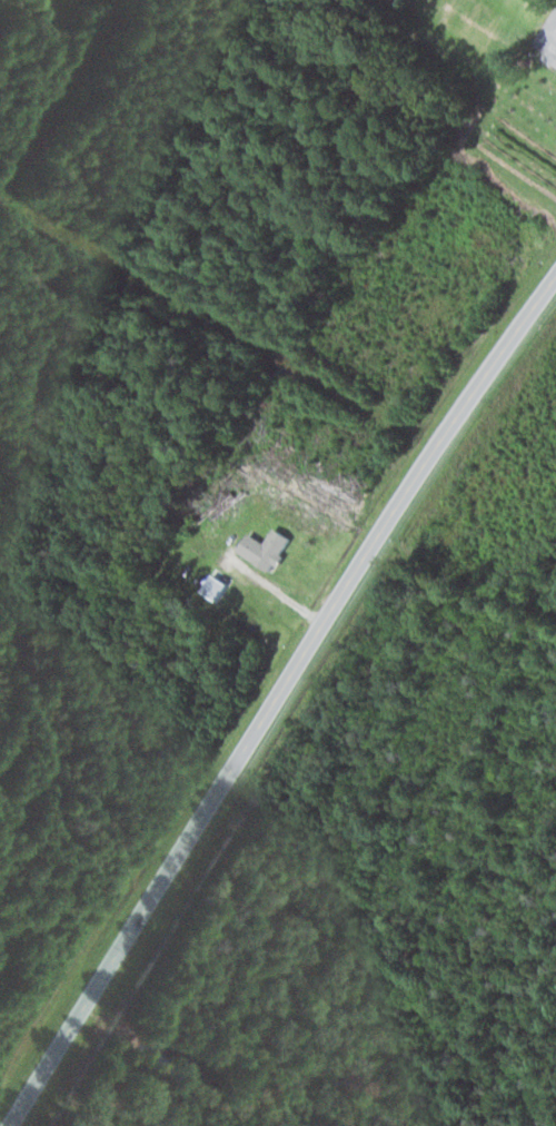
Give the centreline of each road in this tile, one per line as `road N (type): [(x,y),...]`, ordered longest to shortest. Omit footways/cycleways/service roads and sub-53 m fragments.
road 1 (primary): [(137,919),(369,544),(555,276)]
road 2 (track): [(440,441),(2,195)]
road 3 (primary): [(8,1125),(137,919)]

